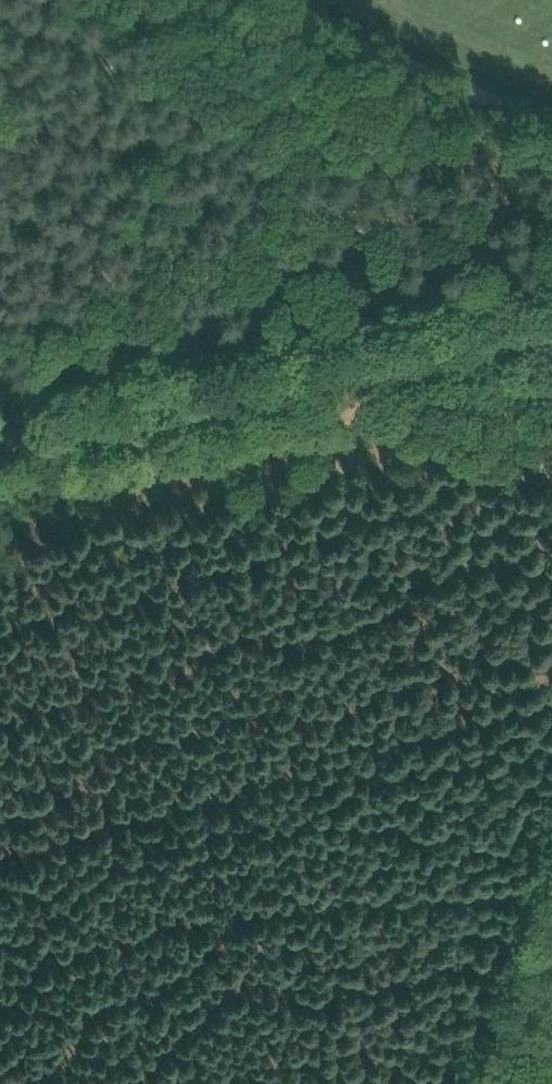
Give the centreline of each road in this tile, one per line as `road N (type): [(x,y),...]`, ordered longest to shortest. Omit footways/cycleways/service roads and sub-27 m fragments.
road 1 (track): [(0,848),(551,696)]
road 2 (unclassified): [(0,447),(551,337)]
road 3 (track): [(551,115),(286,0)]
road 4 (track): [(496,1083),(551,925)]
road 5 (track): [(152,0),(0,69)]

